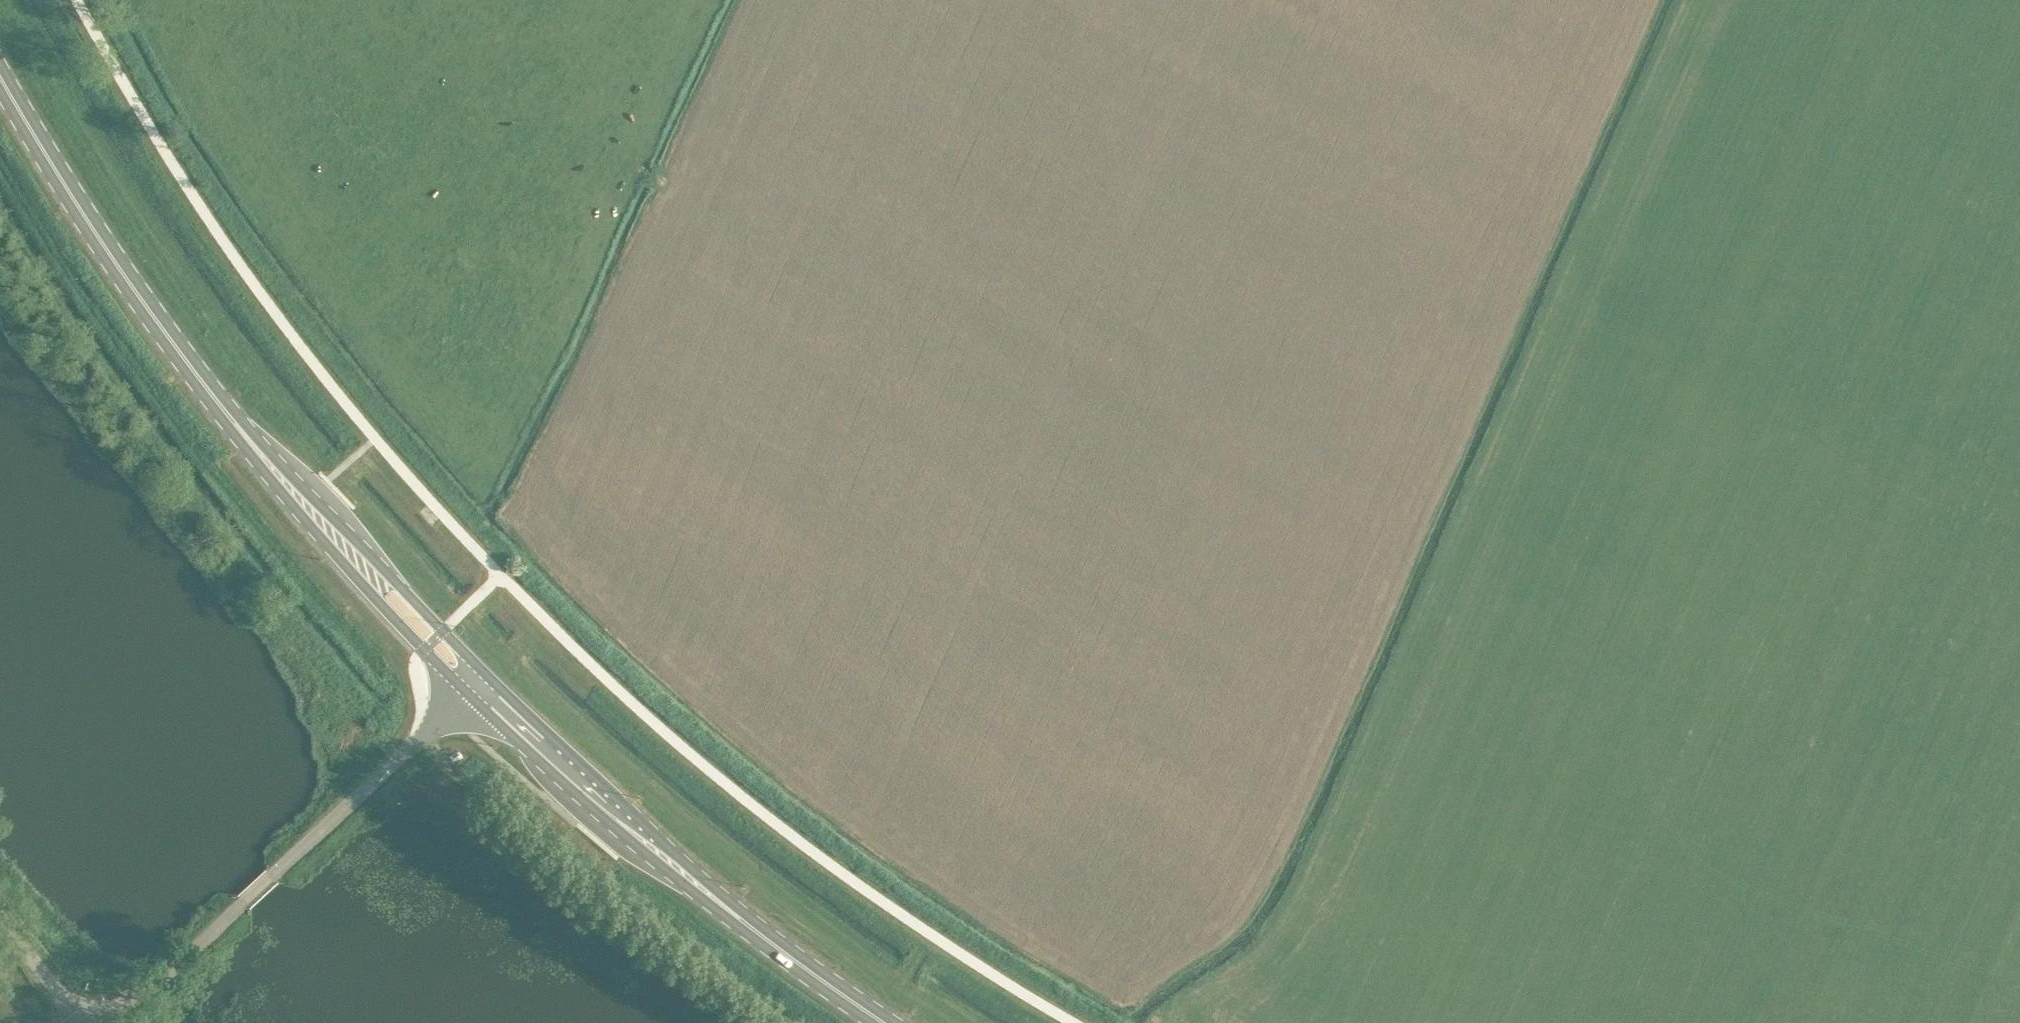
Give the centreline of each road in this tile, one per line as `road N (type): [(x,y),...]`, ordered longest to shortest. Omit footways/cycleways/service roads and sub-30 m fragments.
road 1 (unclassified): [(82,1020),(170,966),(466,690)]
road 2 (secondary): [(233,419),(132,285),(0,78)]
road 3 (secondary): [(233,419),(233,432),(310,524),(466,690)]
road 4 (secondary): [(466,690),(637,845),(725,915),(740,917)]
road 5 (secondary): [(484,671),(244,422),(233,419)]
road 6 (secondary): [(740,917),(736,904),(484,671)]
road 7 (secondary): [(888,1022),(740,917)]
road 8 (unclassified): [(82,1020),(0,917)]

